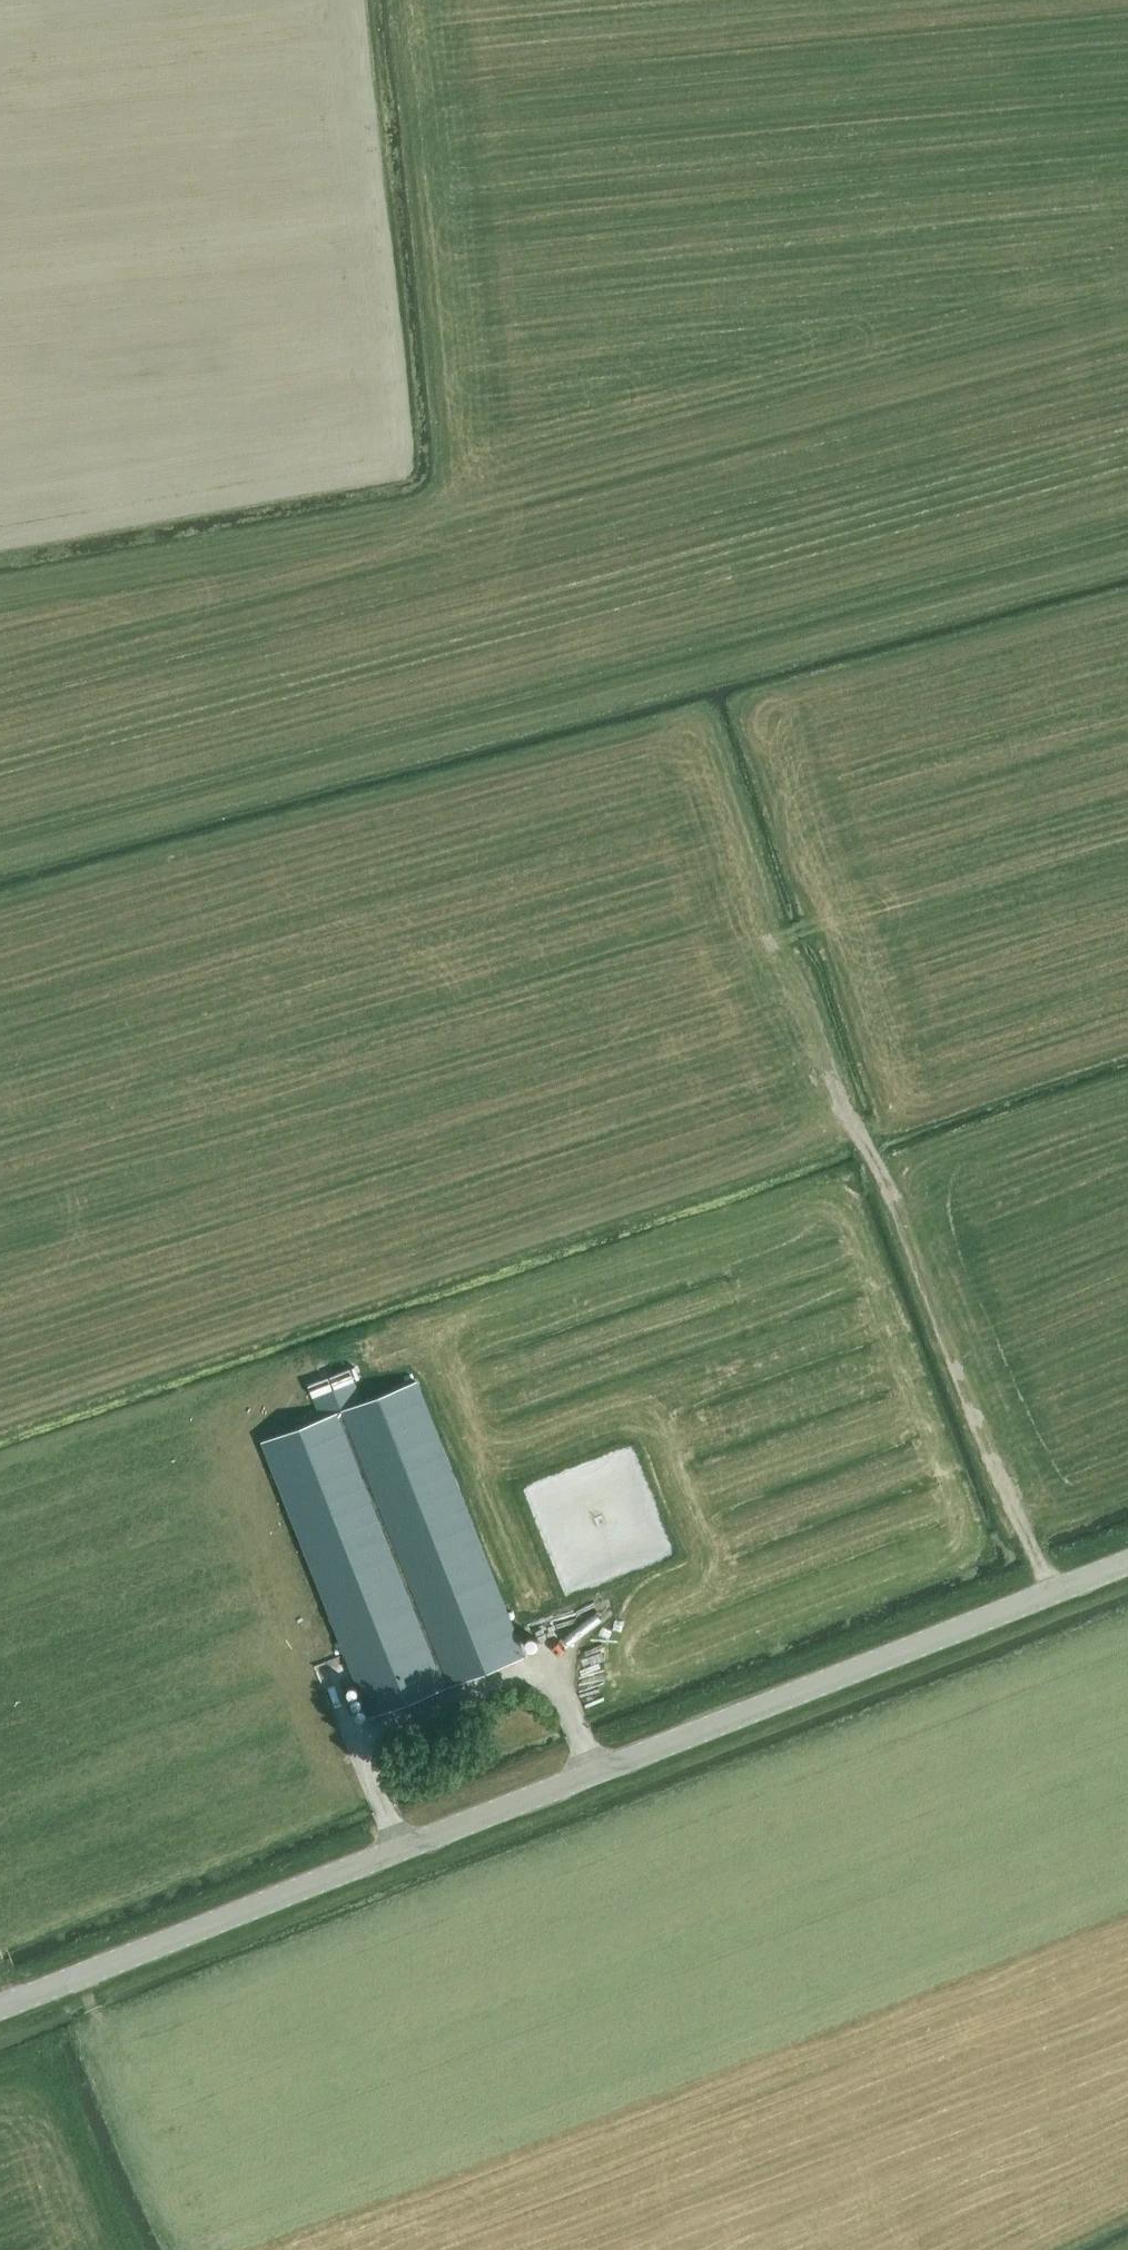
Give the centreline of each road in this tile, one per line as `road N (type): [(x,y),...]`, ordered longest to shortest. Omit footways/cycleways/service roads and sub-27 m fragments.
road 1 (tertiary): [(0,2011),(1127,1567)]
road 2 (track): [(947,1101),(858,1131),(776,941),(851,907),(1127,819)]
road 3 (track): [(858,1131),(1055,1596)]

